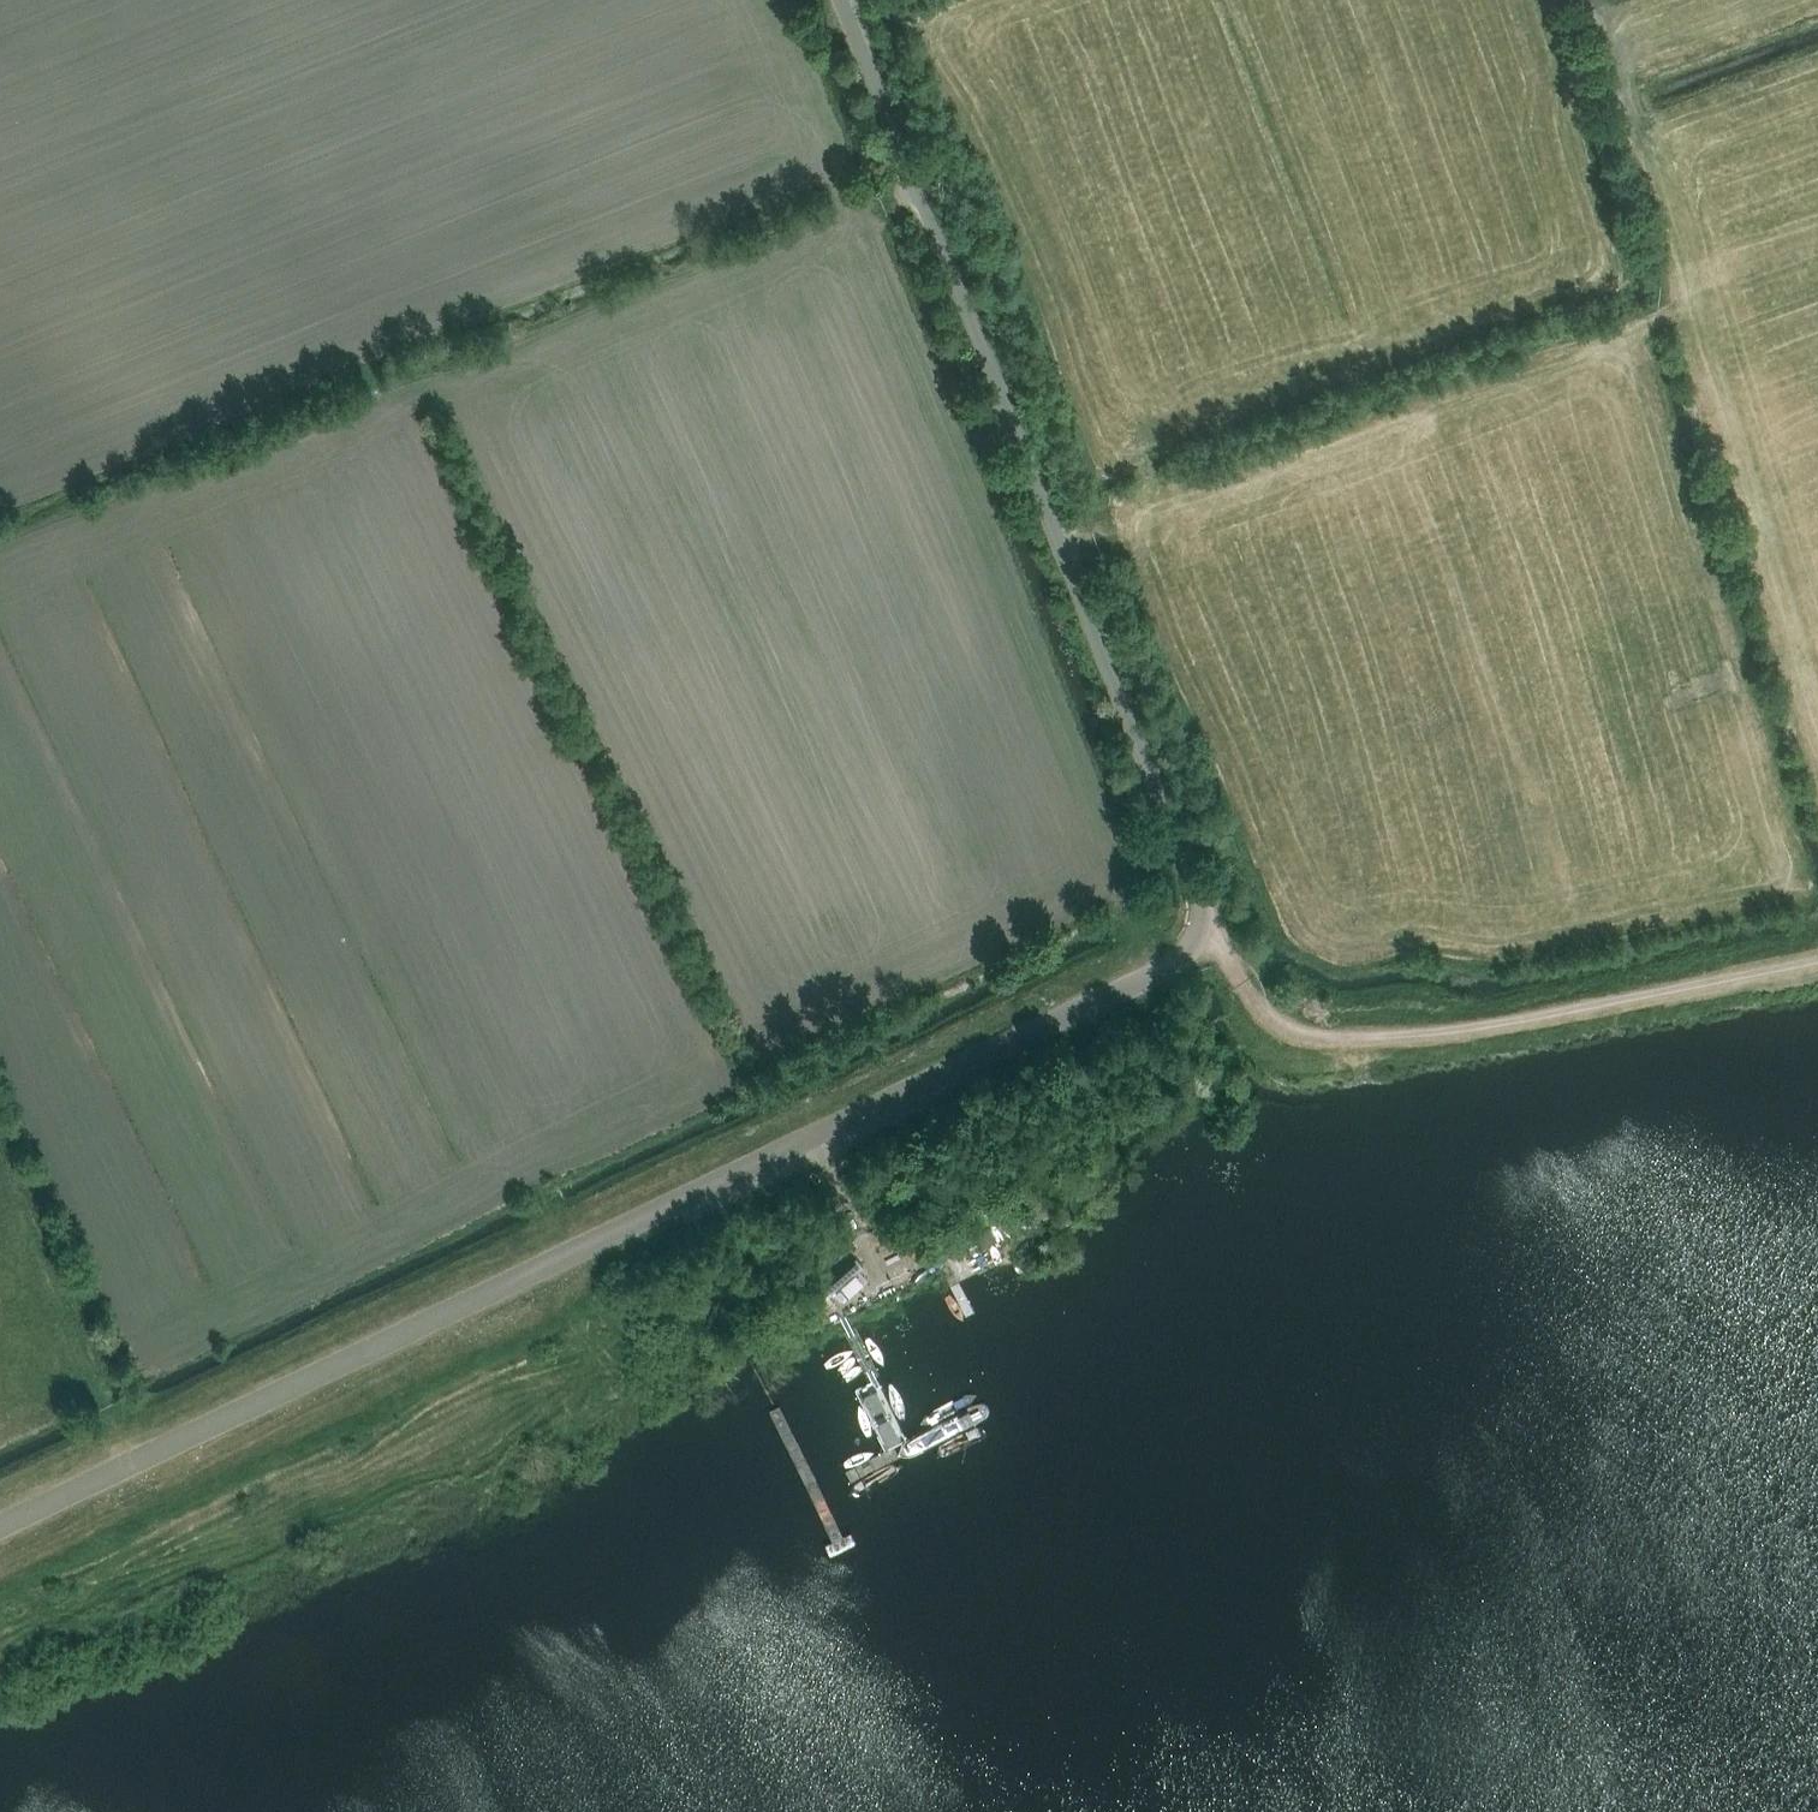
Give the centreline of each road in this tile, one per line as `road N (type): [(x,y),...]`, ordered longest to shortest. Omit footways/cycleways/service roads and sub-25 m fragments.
road 1 (unclassified): [(0,1519),(1148,975),(1199,933),(1198,885),(843,0)]
road 2 (track): [(1817,958),(1442,1030),(1312,1033),(1261,1003),(1223,943),(1199,933)]

